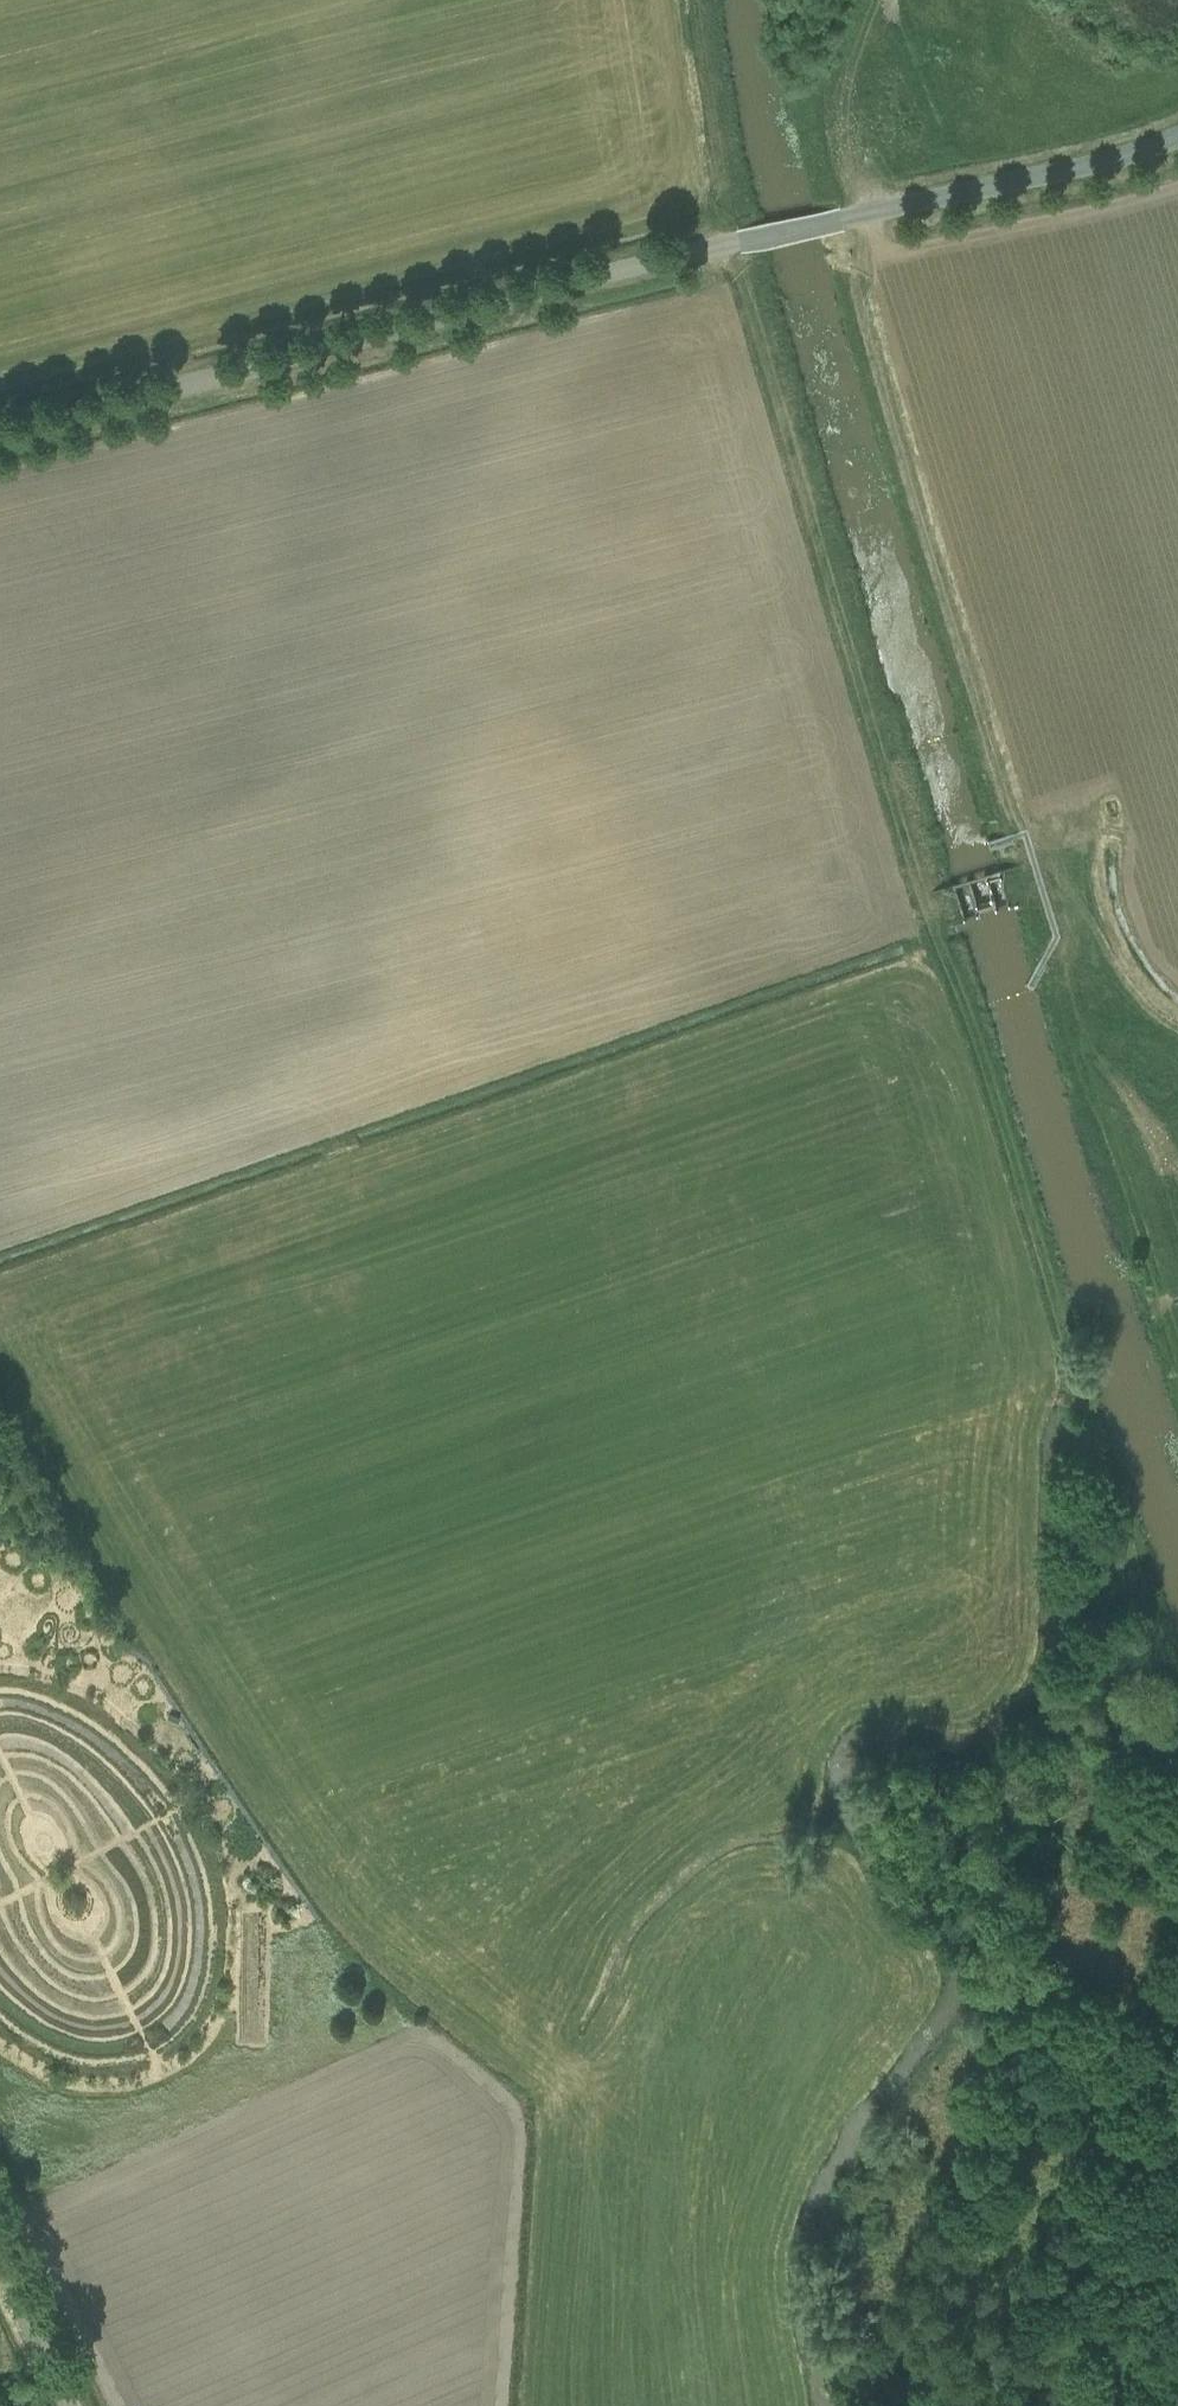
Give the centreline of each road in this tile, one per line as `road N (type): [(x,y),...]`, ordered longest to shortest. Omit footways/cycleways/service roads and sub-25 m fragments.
road 1 (unclassified): [(0,435),(738,242),(1125,158),(1177,136)]
road 2 (unclassified): [(62,2405),(0,2276)]

